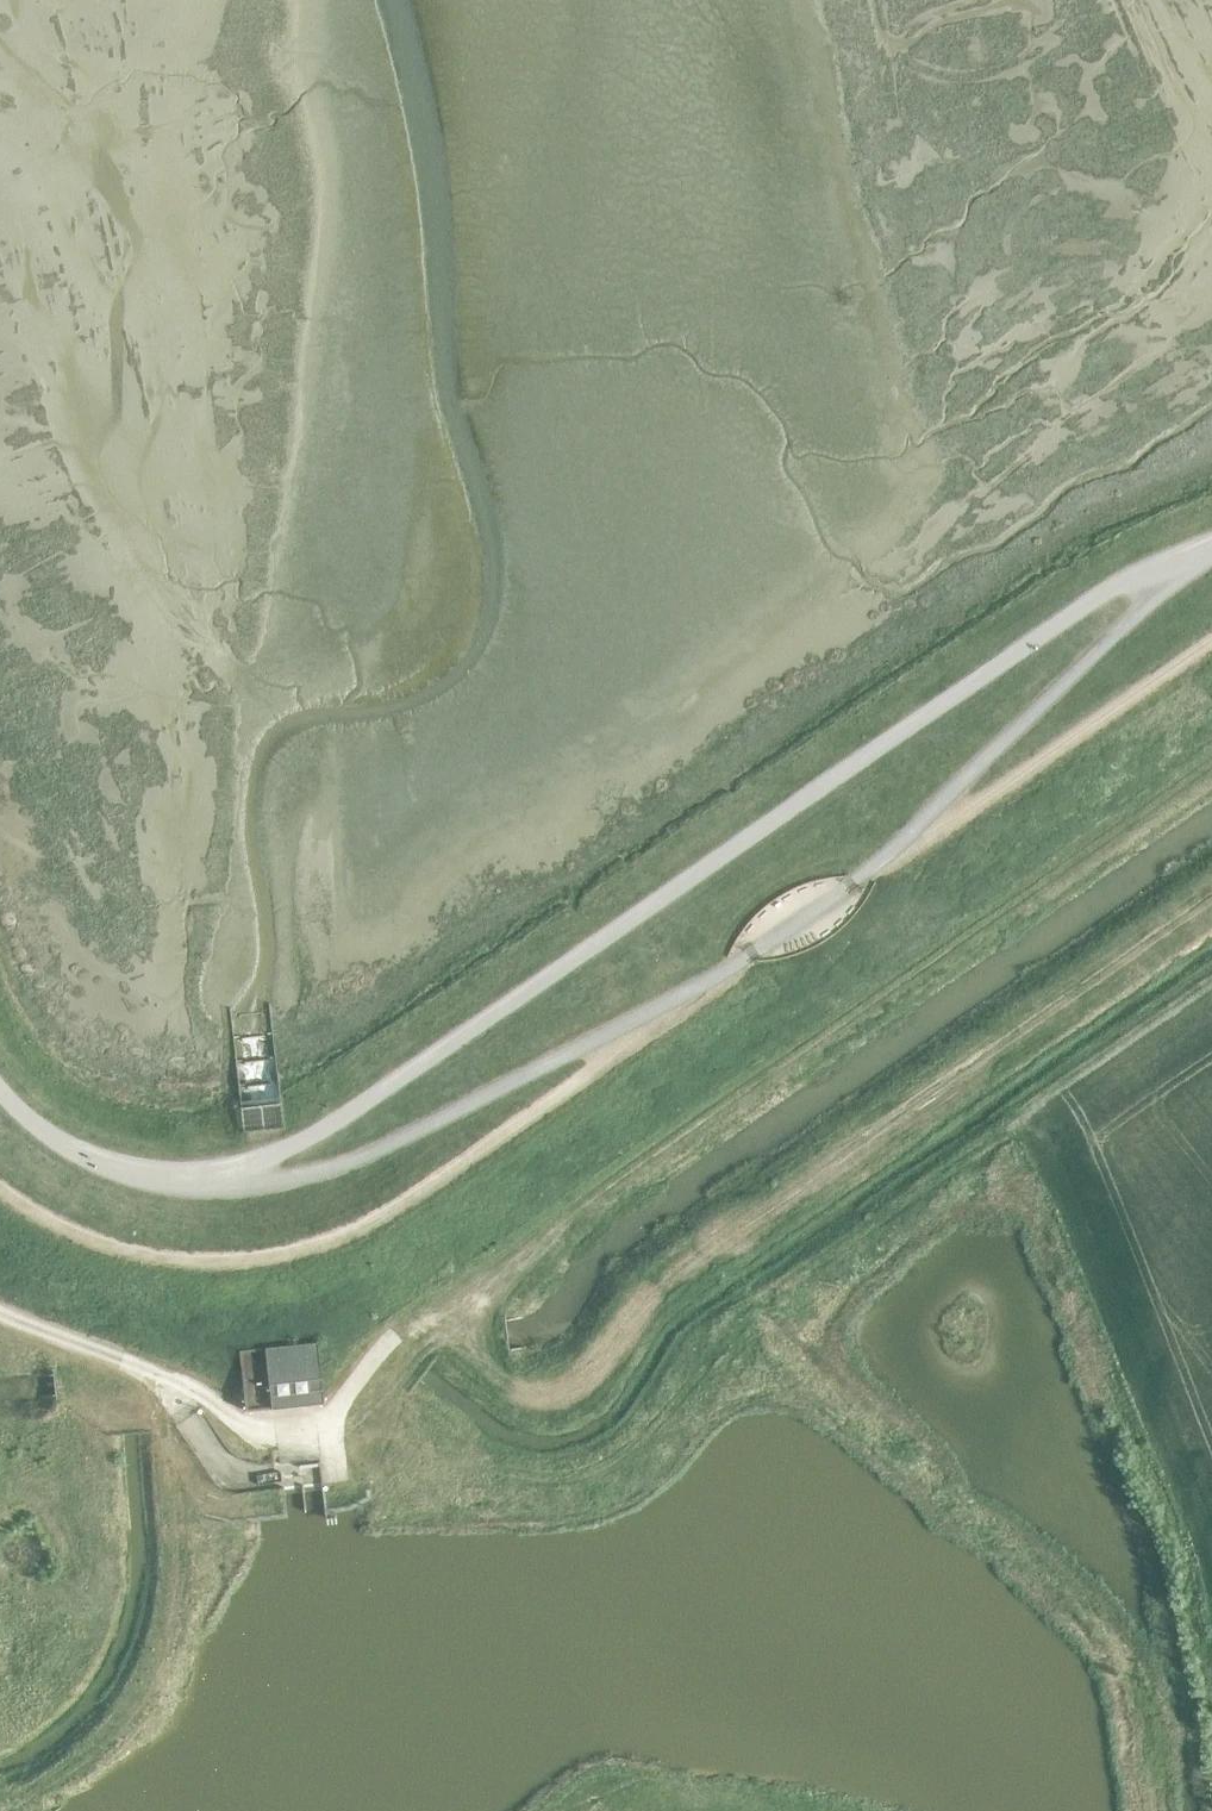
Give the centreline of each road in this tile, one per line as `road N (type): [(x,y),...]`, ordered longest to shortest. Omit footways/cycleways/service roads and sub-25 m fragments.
road 1 (track): [(1211,903),(660,1289),(628,1314),(588,1371),(559,1385),(526,1386),(445,1340),(393,1341)]
road 2 (track): [(565,1810),(612,1792),(716,1810)]

